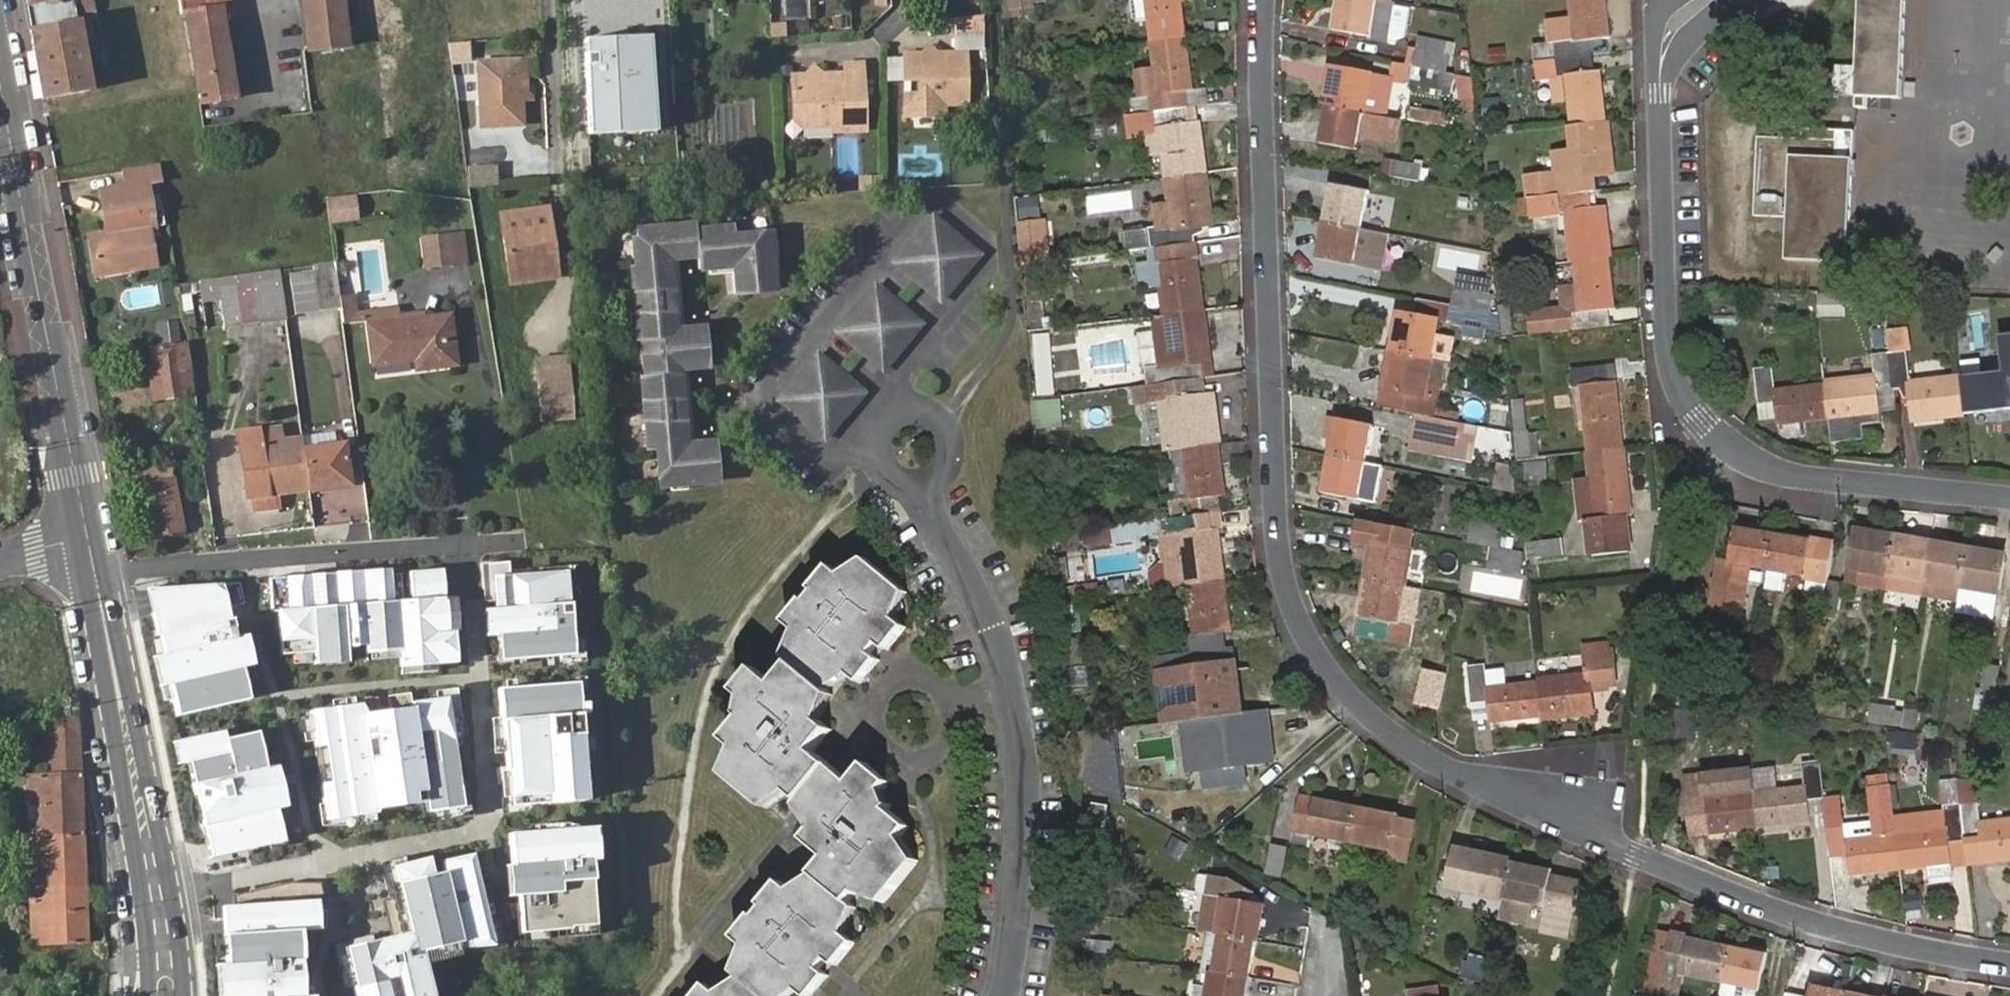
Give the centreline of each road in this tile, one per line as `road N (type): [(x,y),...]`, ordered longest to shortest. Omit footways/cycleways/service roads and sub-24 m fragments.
road 1 (residential): [(2009,964),(1869,938),(1637,857),(1420,756),(1323,663),(1278,552),(1262,0)]
road 2 (residential): [(170,891),(486,826),(492,809),(477,587),(457,542),(214,560),(98,581)]
road 3 (residential): [(2009,505),(1772,469),(1726,445),(1693,415),(1674,363),(1661,95),(1667,38),(1703,0)]
road 4 (residential): [(1006,995),(1023,856),(1017,733),(993,626),(923,481)]
road 5 (tertiary): [(88,536),(0,73)]
road 6 (tertiary): [(126,717),(141,880)]
road 7 (tertiary): [(167,875),(126,717)]
road 8 (residential): [(923,481),(943,473),(954,455),(946,426),(928,416),(909,418),(889,450)]
road 9 (tertiary): [(126,717),(98,581)]

